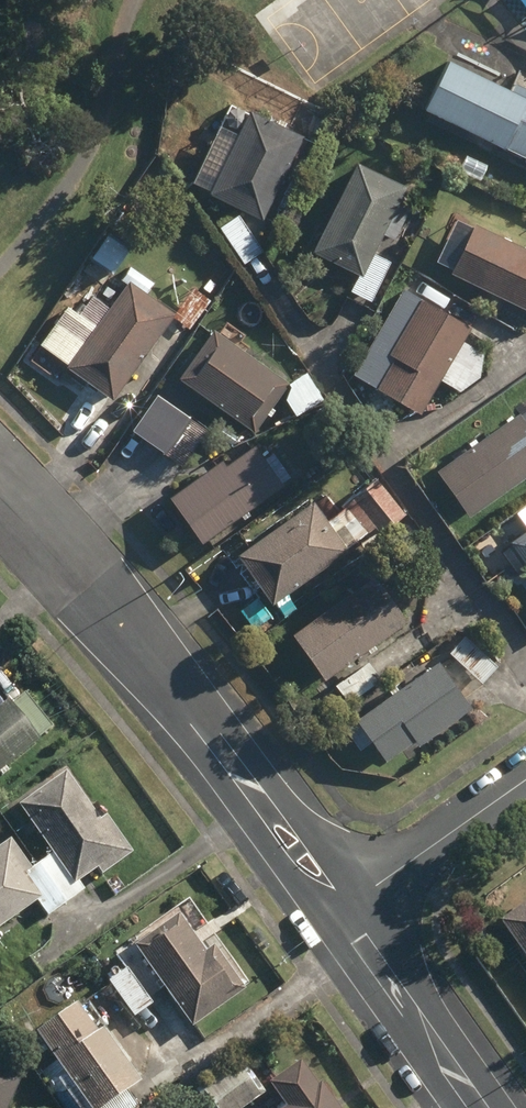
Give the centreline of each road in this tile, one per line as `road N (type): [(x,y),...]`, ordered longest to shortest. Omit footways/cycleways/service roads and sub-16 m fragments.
road 1 (residential): [(342,910),(0,485)]
road 2 (residential): [(479,1107),(342,910)]
road 3 (residential): [(342,910),(525,780)]

